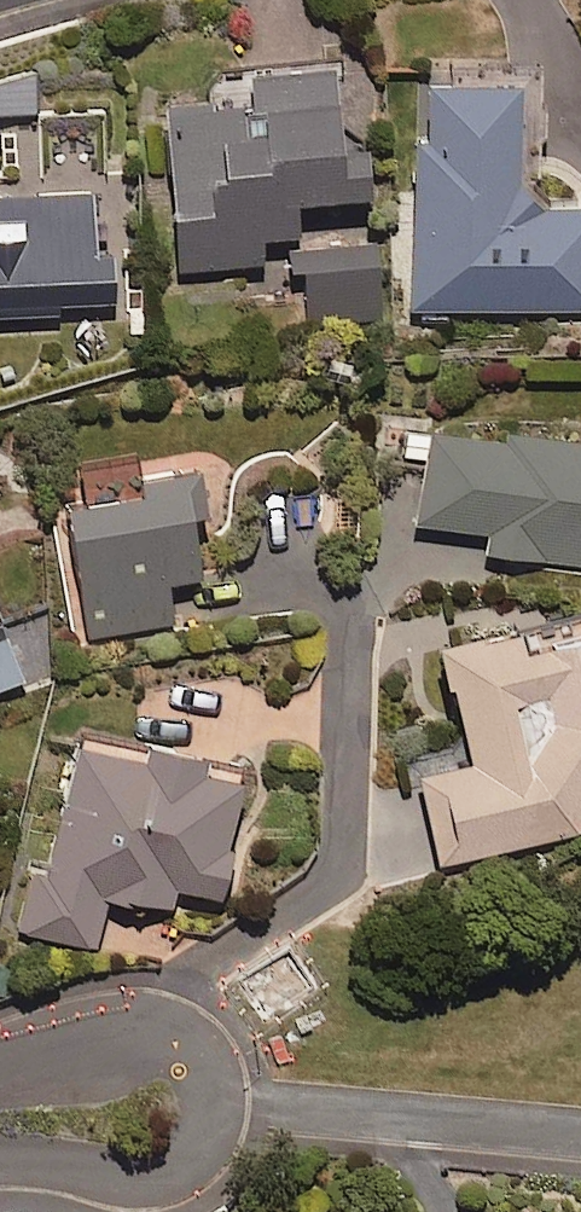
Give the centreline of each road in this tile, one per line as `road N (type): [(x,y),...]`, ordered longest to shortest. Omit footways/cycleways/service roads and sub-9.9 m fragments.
road 1 (residential): [(218,1096),(580,1131)]
road 2 (residential): [(0,1053),(104,1022),(146,1020),(182,1032),(208,1054),(218,1096)]
road 3 (residential): [(218,1096),(208,1130),(181,1160),(143,1172),(0,1154)]

